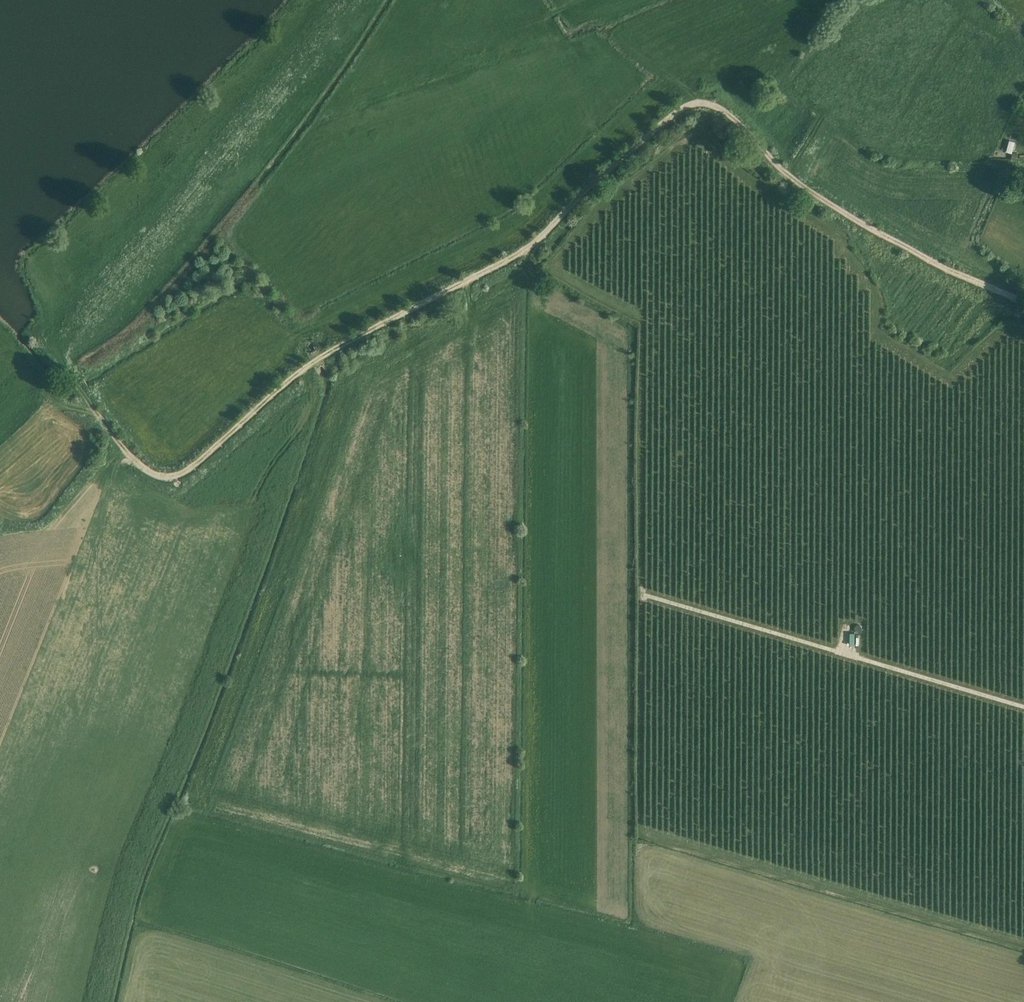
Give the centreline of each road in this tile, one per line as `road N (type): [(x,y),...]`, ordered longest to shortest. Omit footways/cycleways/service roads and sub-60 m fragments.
road 1 (track): [(1023,301),(821,199),(723,111),(701,106),(654,135),(531,247),(336,350),(203,463),(159,478),(127,454)]

